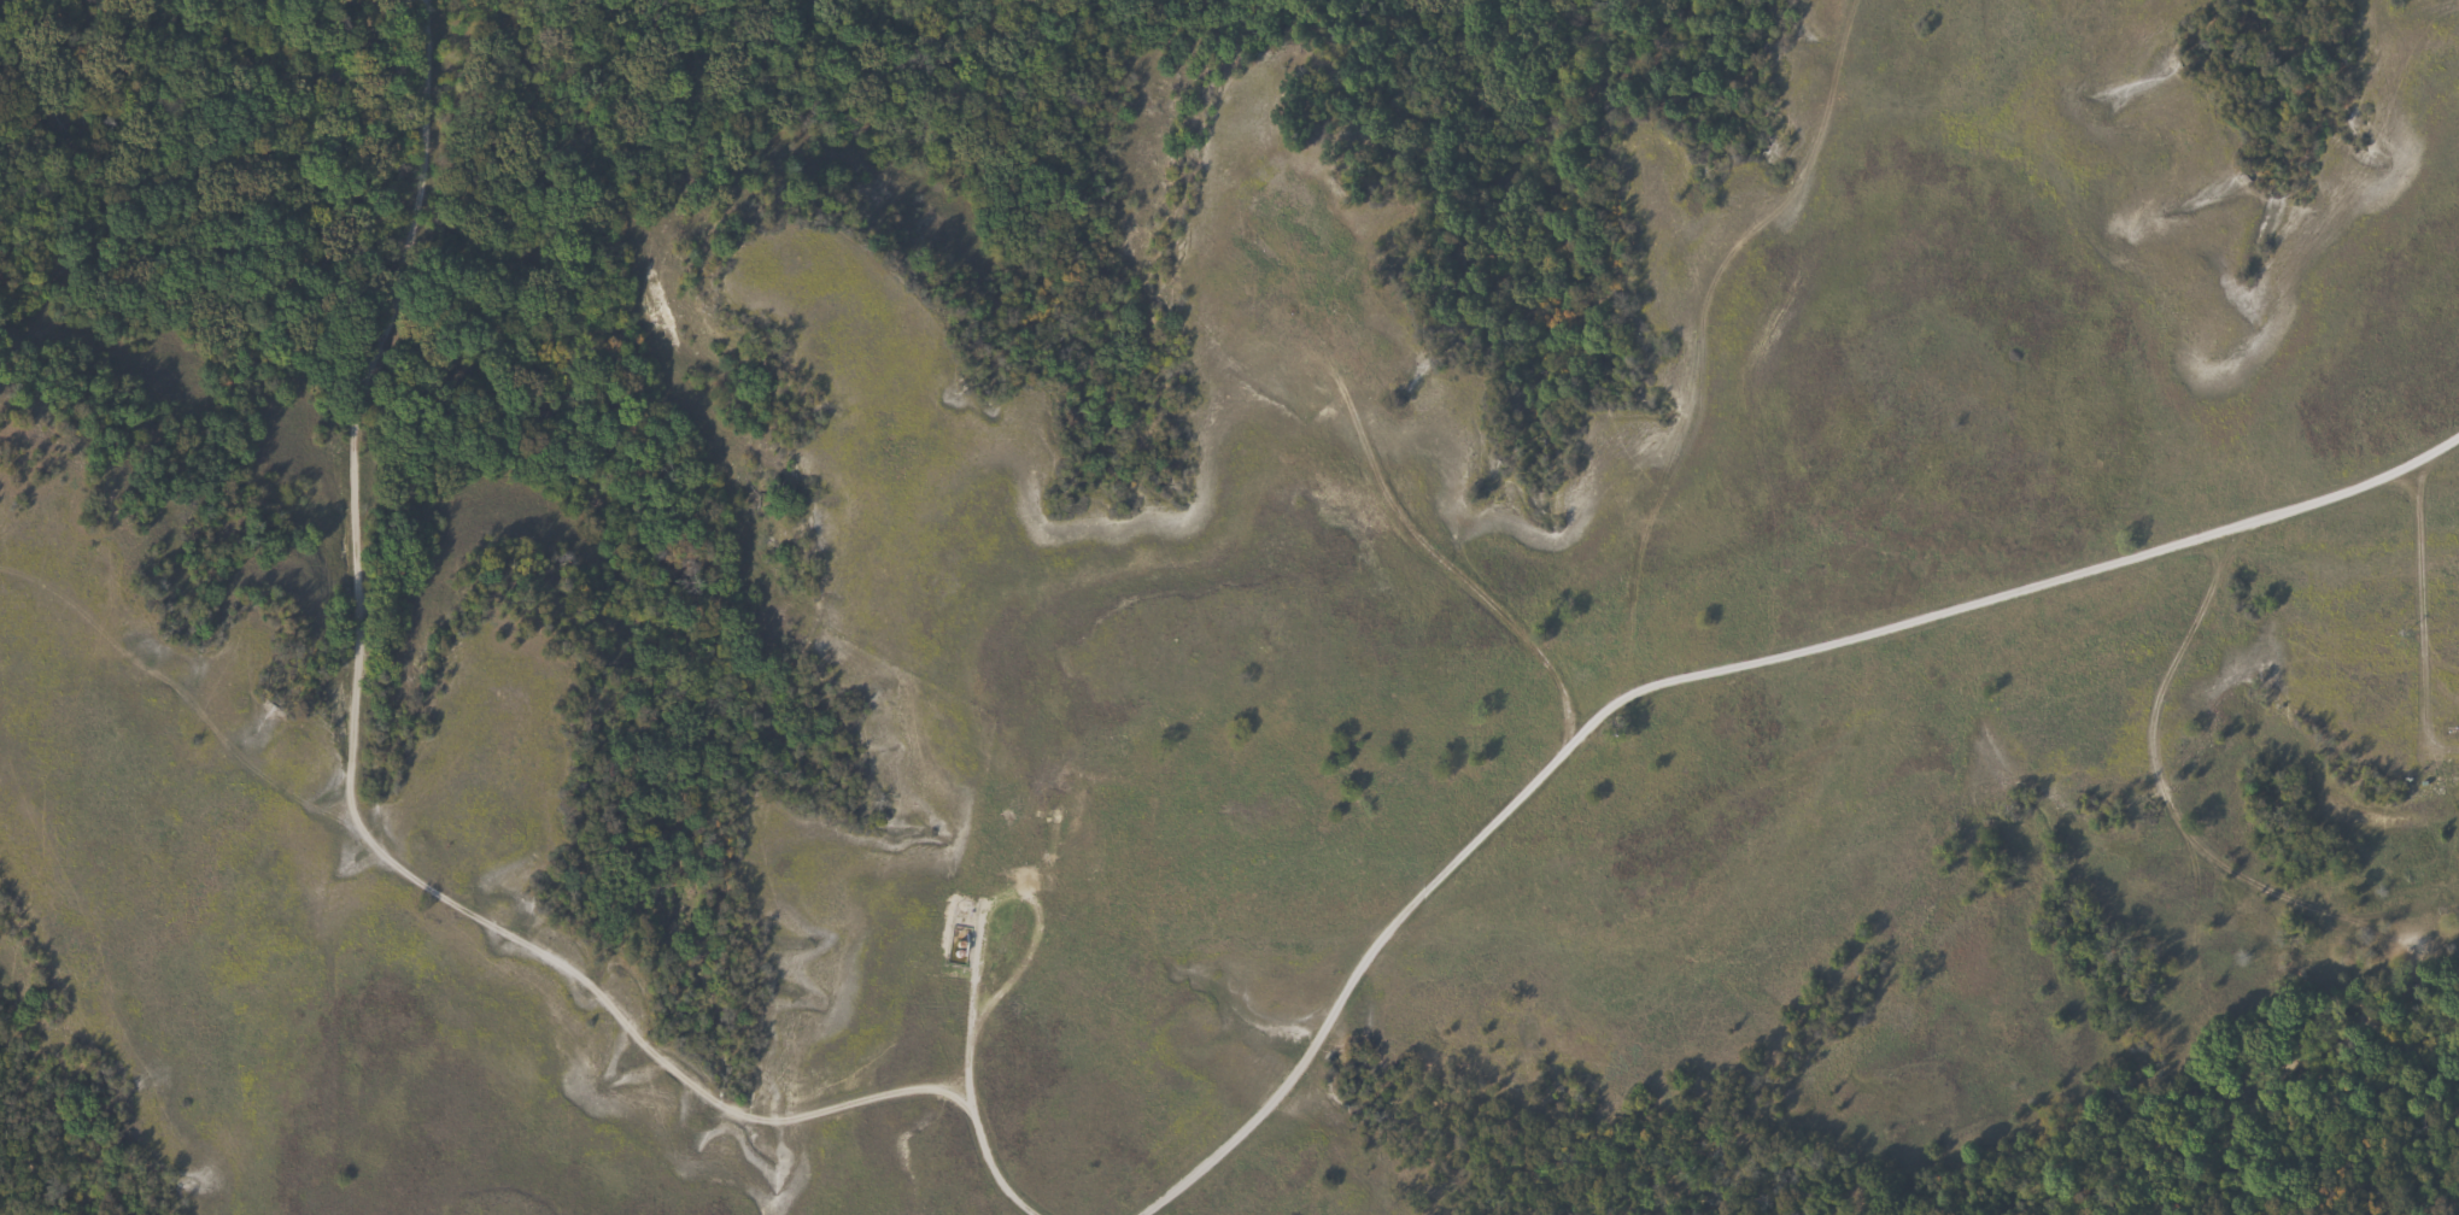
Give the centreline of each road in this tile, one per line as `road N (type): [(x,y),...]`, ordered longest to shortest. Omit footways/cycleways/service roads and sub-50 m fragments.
road 1 (residential): [(1137,1214),(1459,943),(1907,746),(2317,530),(2458,440)]

